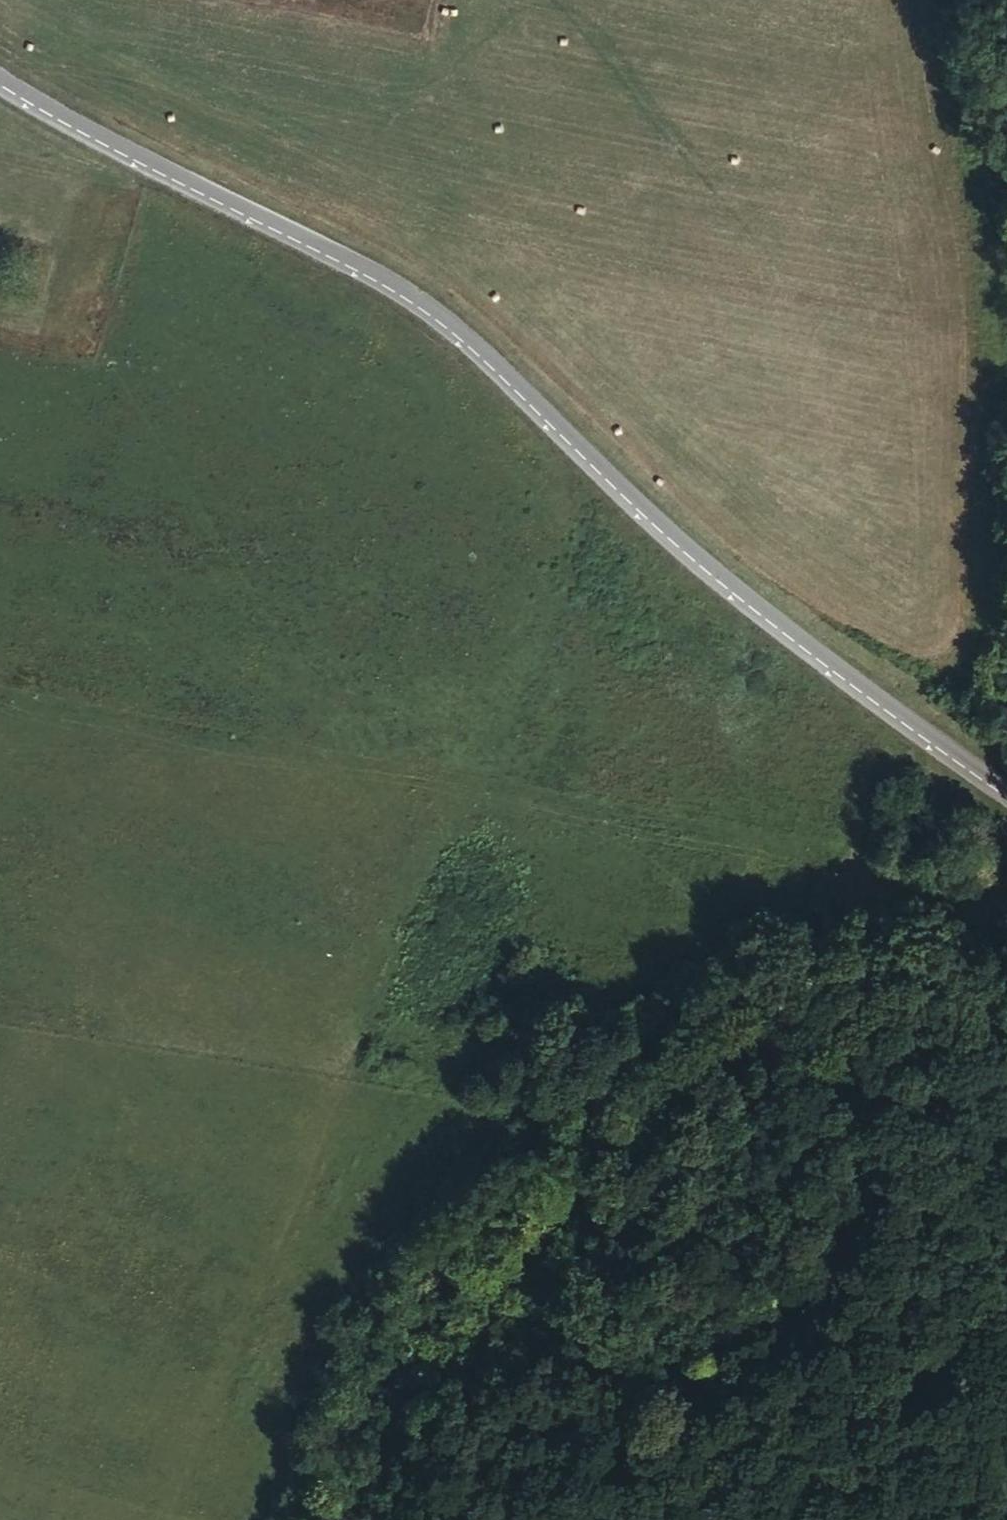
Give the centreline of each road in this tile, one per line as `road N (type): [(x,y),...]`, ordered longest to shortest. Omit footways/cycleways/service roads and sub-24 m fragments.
road 1 (unclassified): [(1006,791),(730,588),(427,311),(0,82)]

